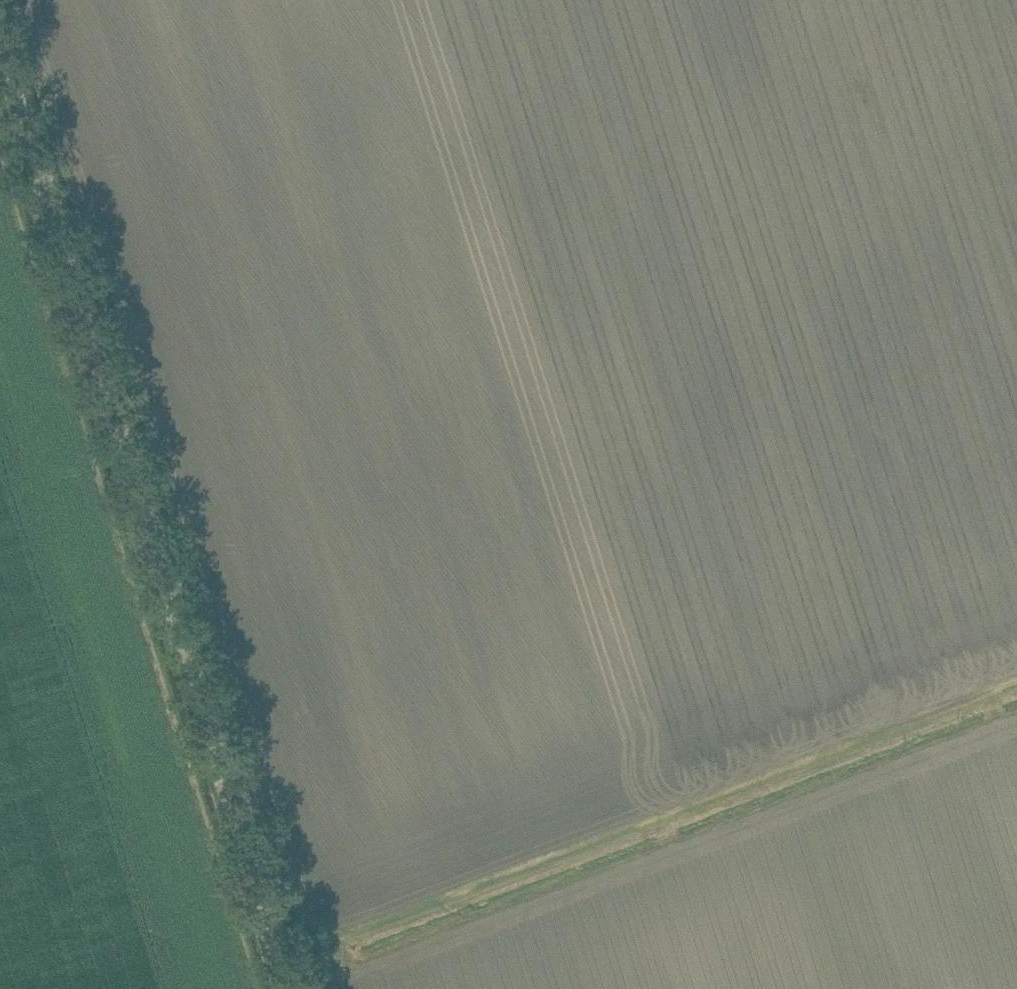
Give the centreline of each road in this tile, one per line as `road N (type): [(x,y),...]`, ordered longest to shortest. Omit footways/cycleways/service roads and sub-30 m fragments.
road 1 (track): [(0,44),(302,988)]

